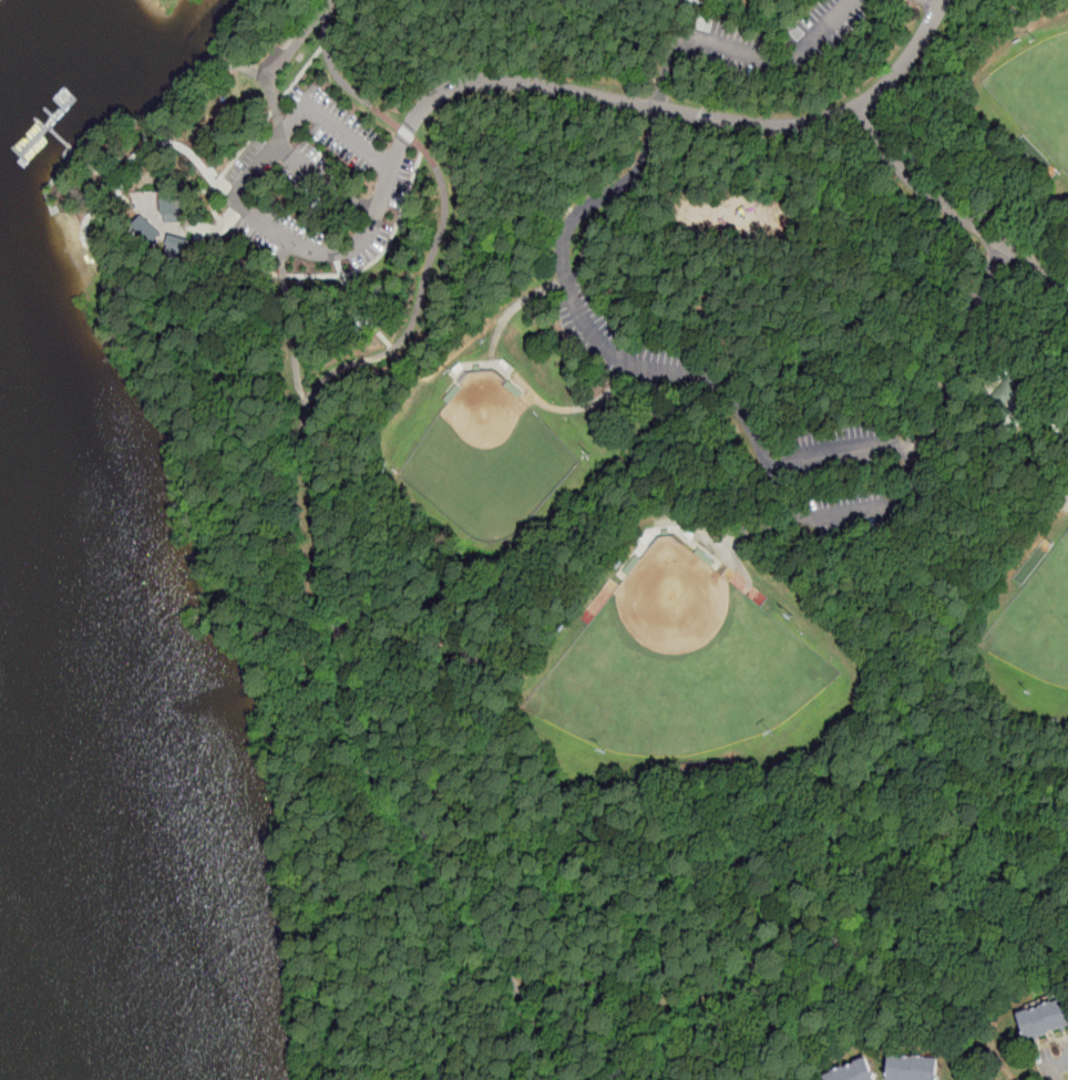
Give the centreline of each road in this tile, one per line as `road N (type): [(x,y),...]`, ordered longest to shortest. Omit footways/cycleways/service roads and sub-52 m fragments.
road 1 (residential): [(944,0),(883,90),(841,115),(752,126),(494,80),(435,96),(401,150)]
road 2 (residential): [(866,105),(894,162),(927,192),(1067,283)]

